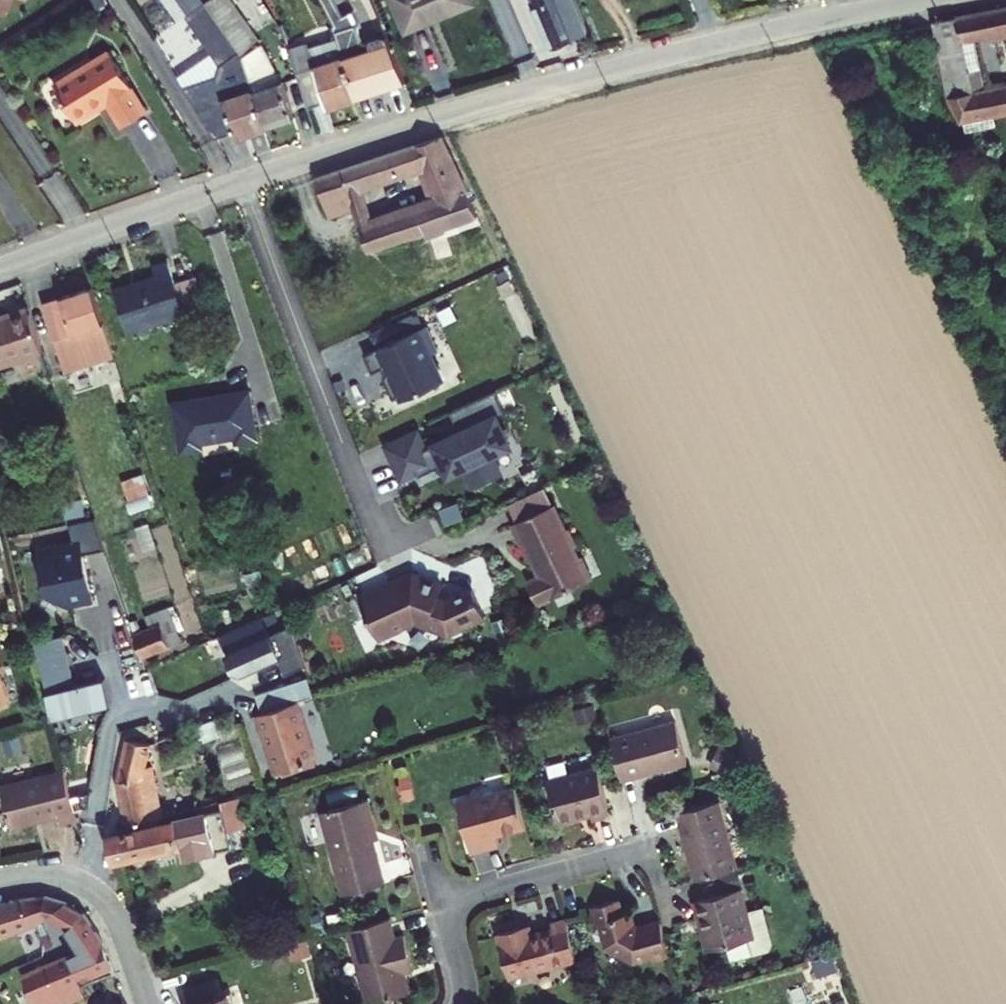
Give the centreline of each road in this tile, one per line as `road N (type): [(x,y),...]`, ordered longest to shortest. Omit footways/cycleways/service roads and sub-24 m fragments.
road 1 (residential): [(0,269),(467,109),(656,57),(924,0)]
road 2 (residential): [(0,882),(55,874),(95,887),(119,924),(146,1003)]
road 3 (residential): [(443,903),(650,847)]

